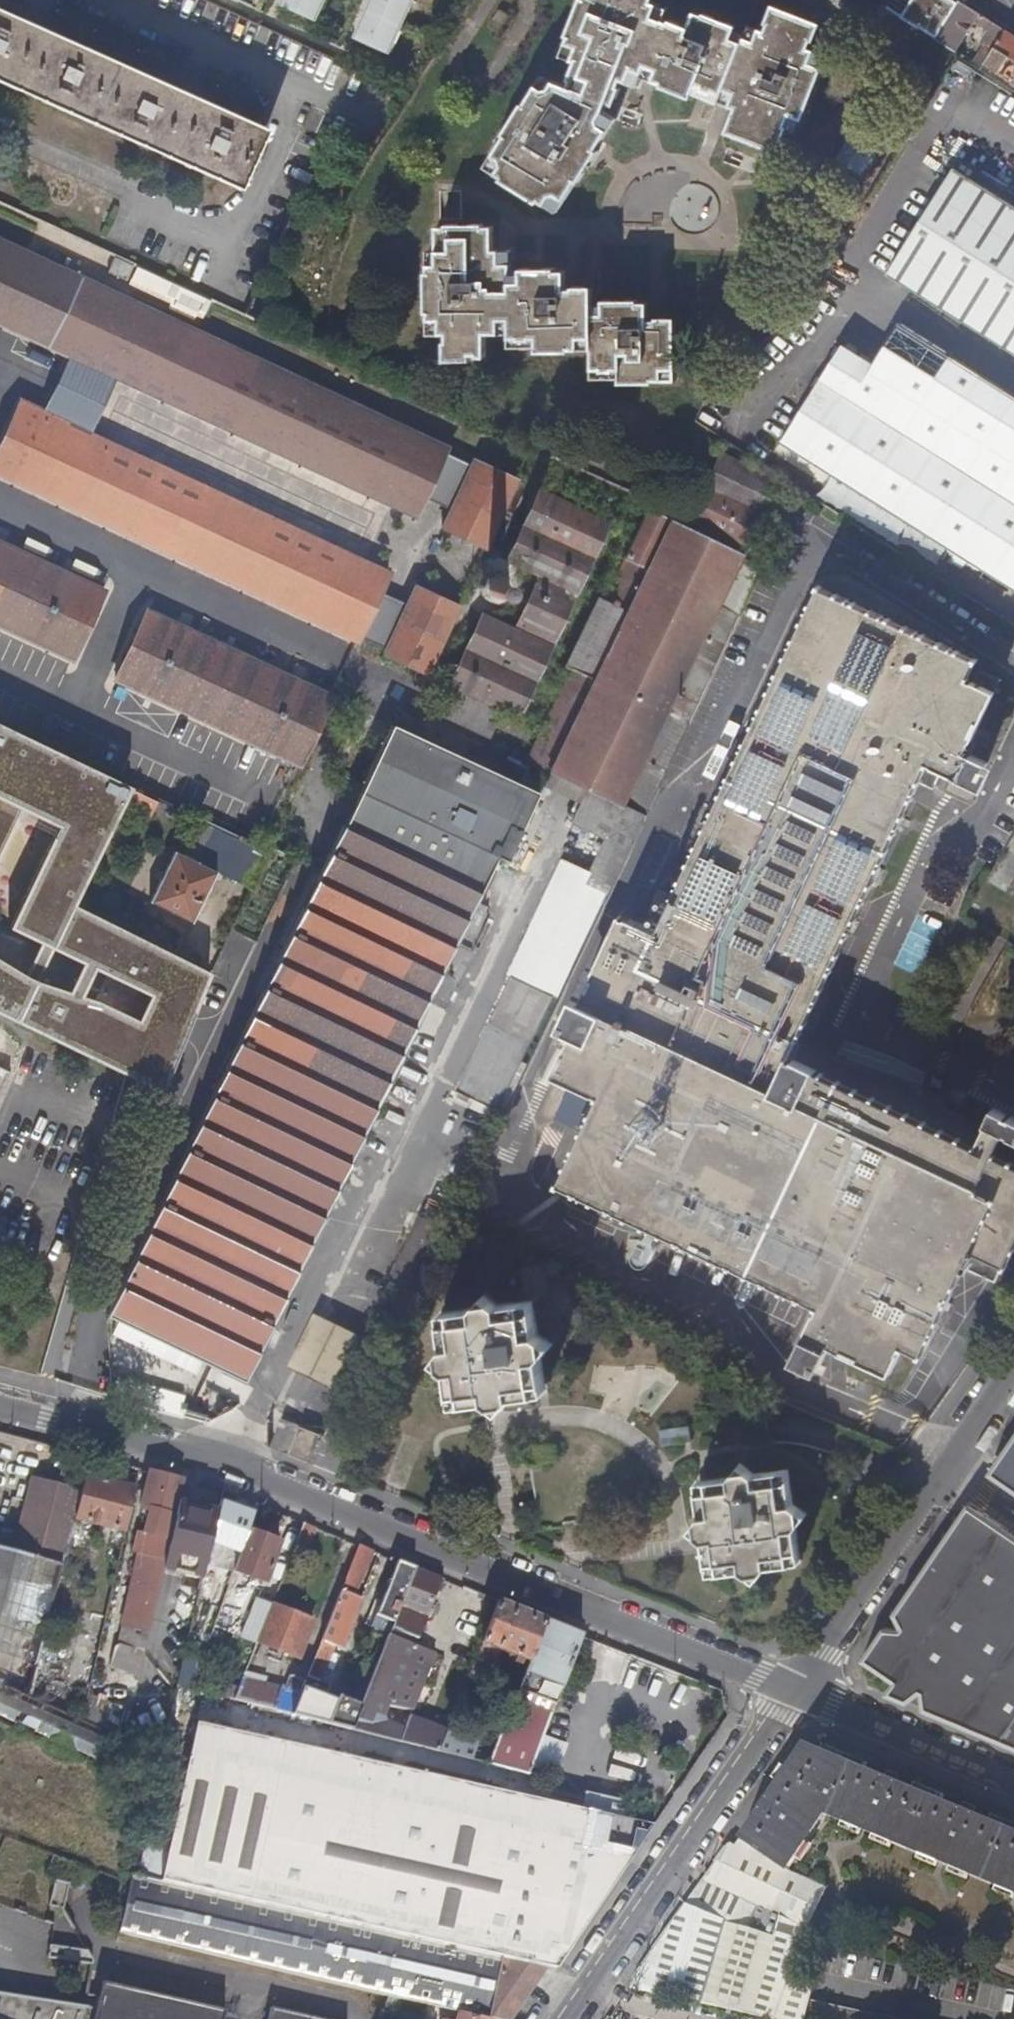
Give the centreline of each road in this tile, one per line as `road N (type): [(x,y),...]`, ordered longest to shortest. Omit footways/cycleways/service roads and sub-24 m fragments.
road 1 (residential): [(0,1412),(212,1464),(413,1536),(788,1694)]
road 2 (residential): [(788,1694),(1013,1370)]
road 3 (residential): [(564,2018),(788,1694)]
road 4 (residential): [(788,1694),(1013,1786)]

